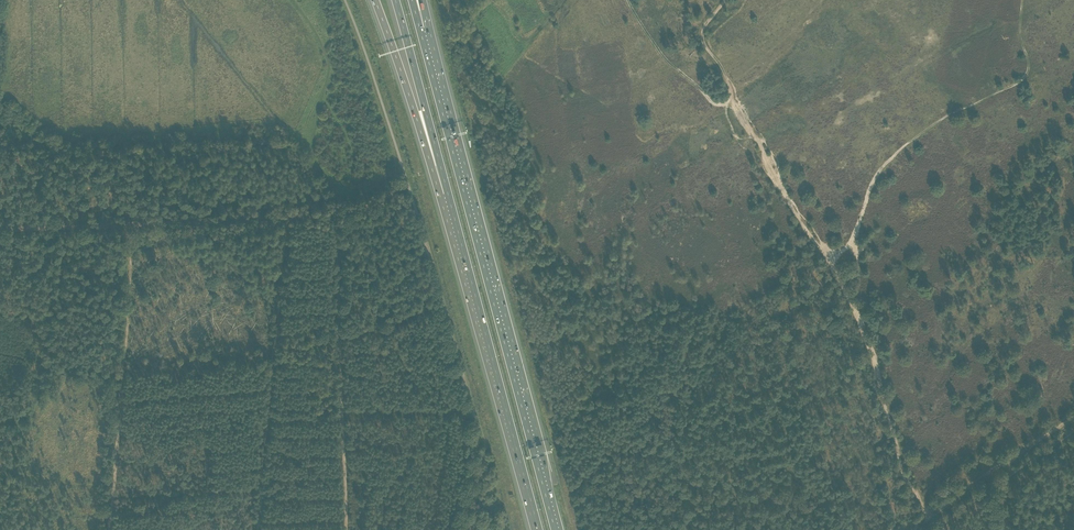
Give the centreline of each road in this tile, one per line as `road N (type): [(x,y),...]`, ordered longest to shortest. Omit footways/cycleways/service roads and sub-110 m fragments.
road 1 (motorway): [(555,529),(420,29)]
road 2 (track): [(406,182),(485,442),(472,529)]
road 3 (motorway): [(450,206),(537,529)]
road 4 (track): [(844,287),(703,42),(702,27),(724,0)]
road 5 (track): [(858,228),(876,176),(893,157),(939,120),(1027,73),(1022,0)]
road 6 (track): [(0,230),(284,218)]
road 7 (track): [(930,517),(904,475),(872,350),(844,287)]
road 8 (track): [(337,215),(335,189),(312,143),(329,70),(293,0)]
road 9 (motorway): [(375,0),(450,206)]
road 10 (motorway): [(396,0),(450,206)]
road 11 (track): [(340,329),(344,529)]
road 12 (track): [(103,382),(49,376),(0,483)]
road 13 (track): [(284,218),(271,388)]
road 14 (track): [(628,0),(667,60),(711,100),(733,103)]
road 15 (track): [(271,388),(119,400)]
road 16 (track): [(111,496),(262,492)]
road 17 (track): [(259,529),(271,388)]
road 18 (track): [(119,400),(107,529)]

